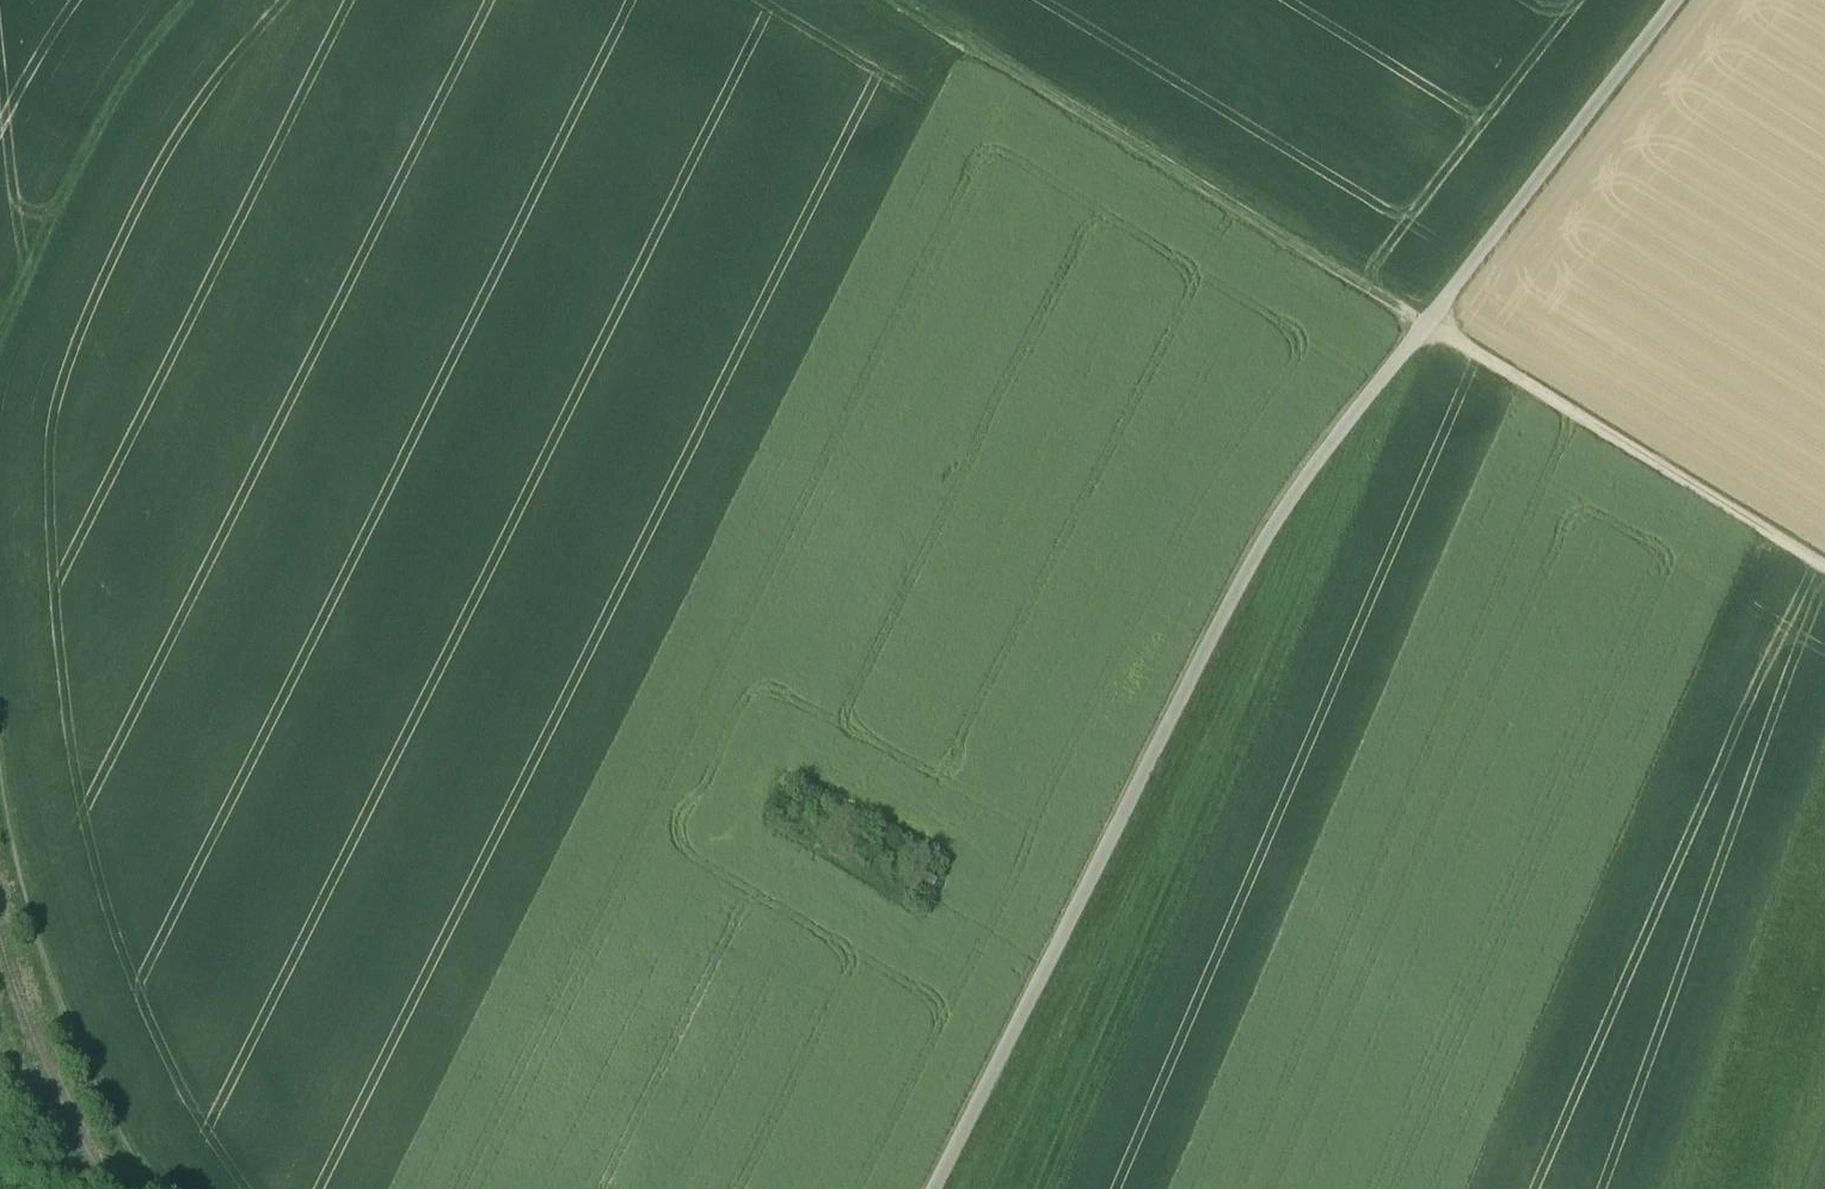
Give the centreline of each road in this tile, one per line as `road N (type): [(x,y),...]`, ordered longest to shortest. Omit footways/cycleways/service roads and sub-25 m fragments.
road 1 (track): [(1431,323),(1280,516),(1237,590),(932,1188)]
road 2 (track): [(1431,323),(903,0)]
road 3 (track): [(158,1188),(93,1075),(40,938),(6,813),(0,742)]
road 4 (track): [(1824,567),(1431,323)]
road 5 (track): [(1681,0),(1431,323)]
road 6 (track): [(0,340),(119,100),(195,0)]

